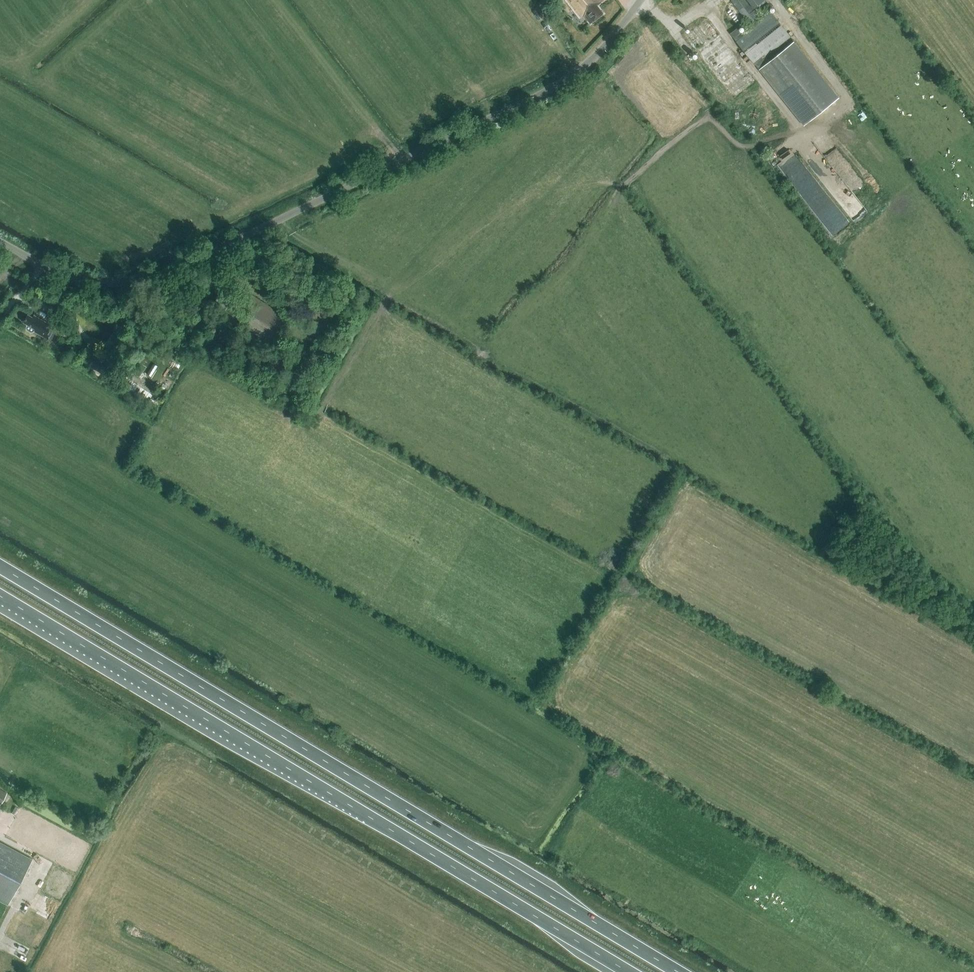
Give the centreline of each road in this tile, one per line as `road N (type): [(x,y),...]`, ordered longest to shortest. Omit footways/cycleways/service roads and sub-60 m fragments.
road 1 (trunk): [(677,971),(0,567)]
road 2 (trunk): [(0,596),(628,971)]
road 3 (tertiary): [(0,243),(69,276),(112,282),(176,271),(553,91),(602,50),(641,0)]

